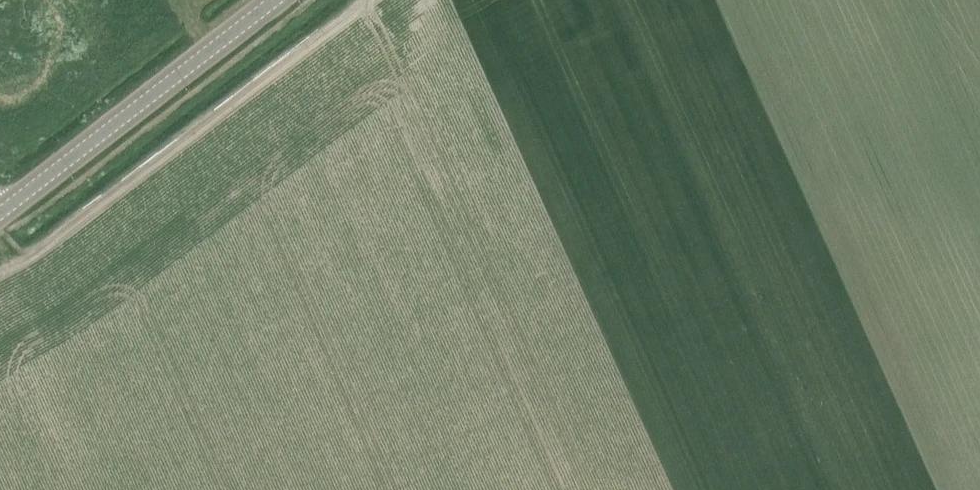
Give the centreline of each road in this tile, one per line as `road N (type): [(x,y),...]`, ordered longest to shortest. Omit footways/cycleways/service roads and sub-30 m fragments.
road 1 (tertiary): [(0,214),(272,0)]

